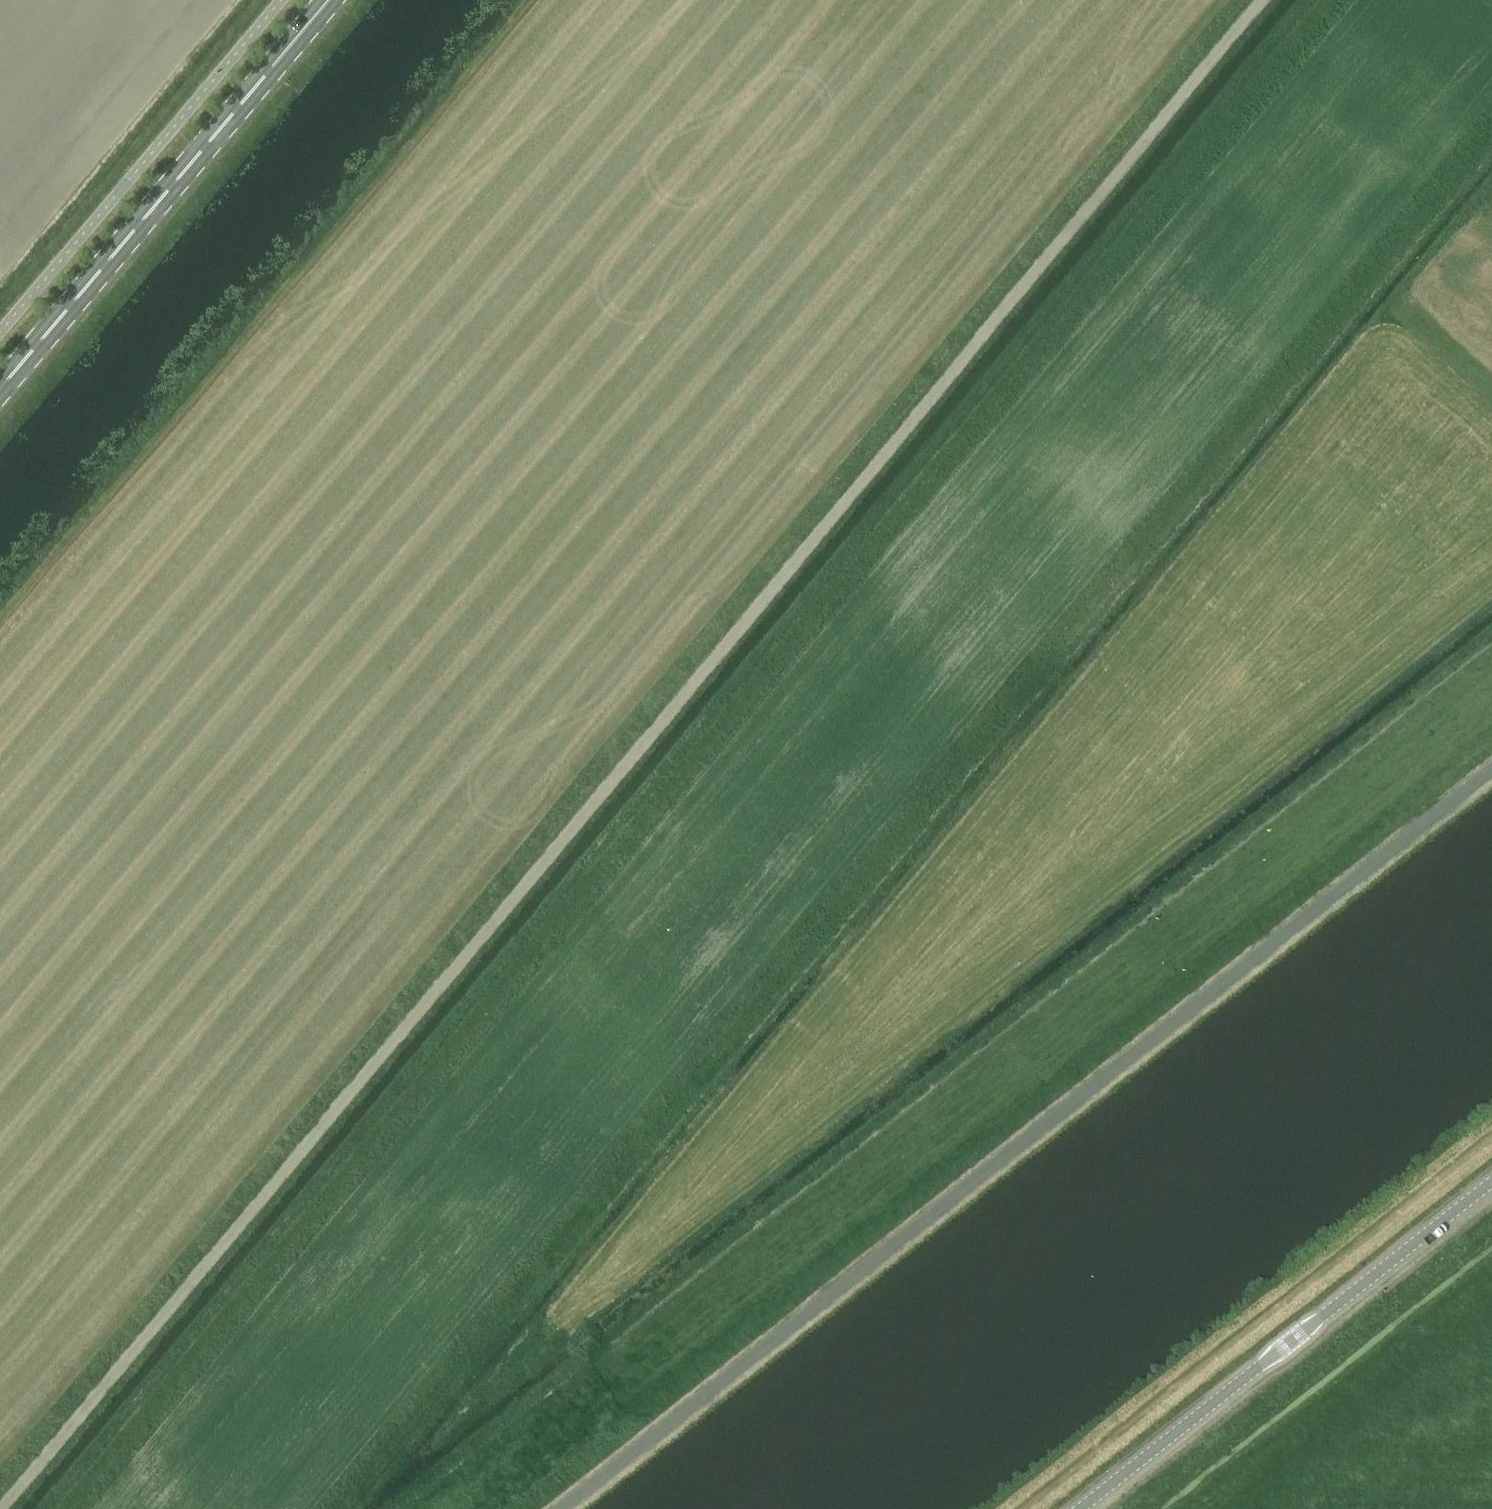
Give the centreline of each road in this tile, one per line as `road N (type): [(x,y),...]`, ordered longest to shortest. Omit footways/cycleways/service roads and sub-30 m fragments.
road 1 (tertiary): [(1081,1508),(1491,1183)]
road 2 (primary): [(0,386),(328,0)]

